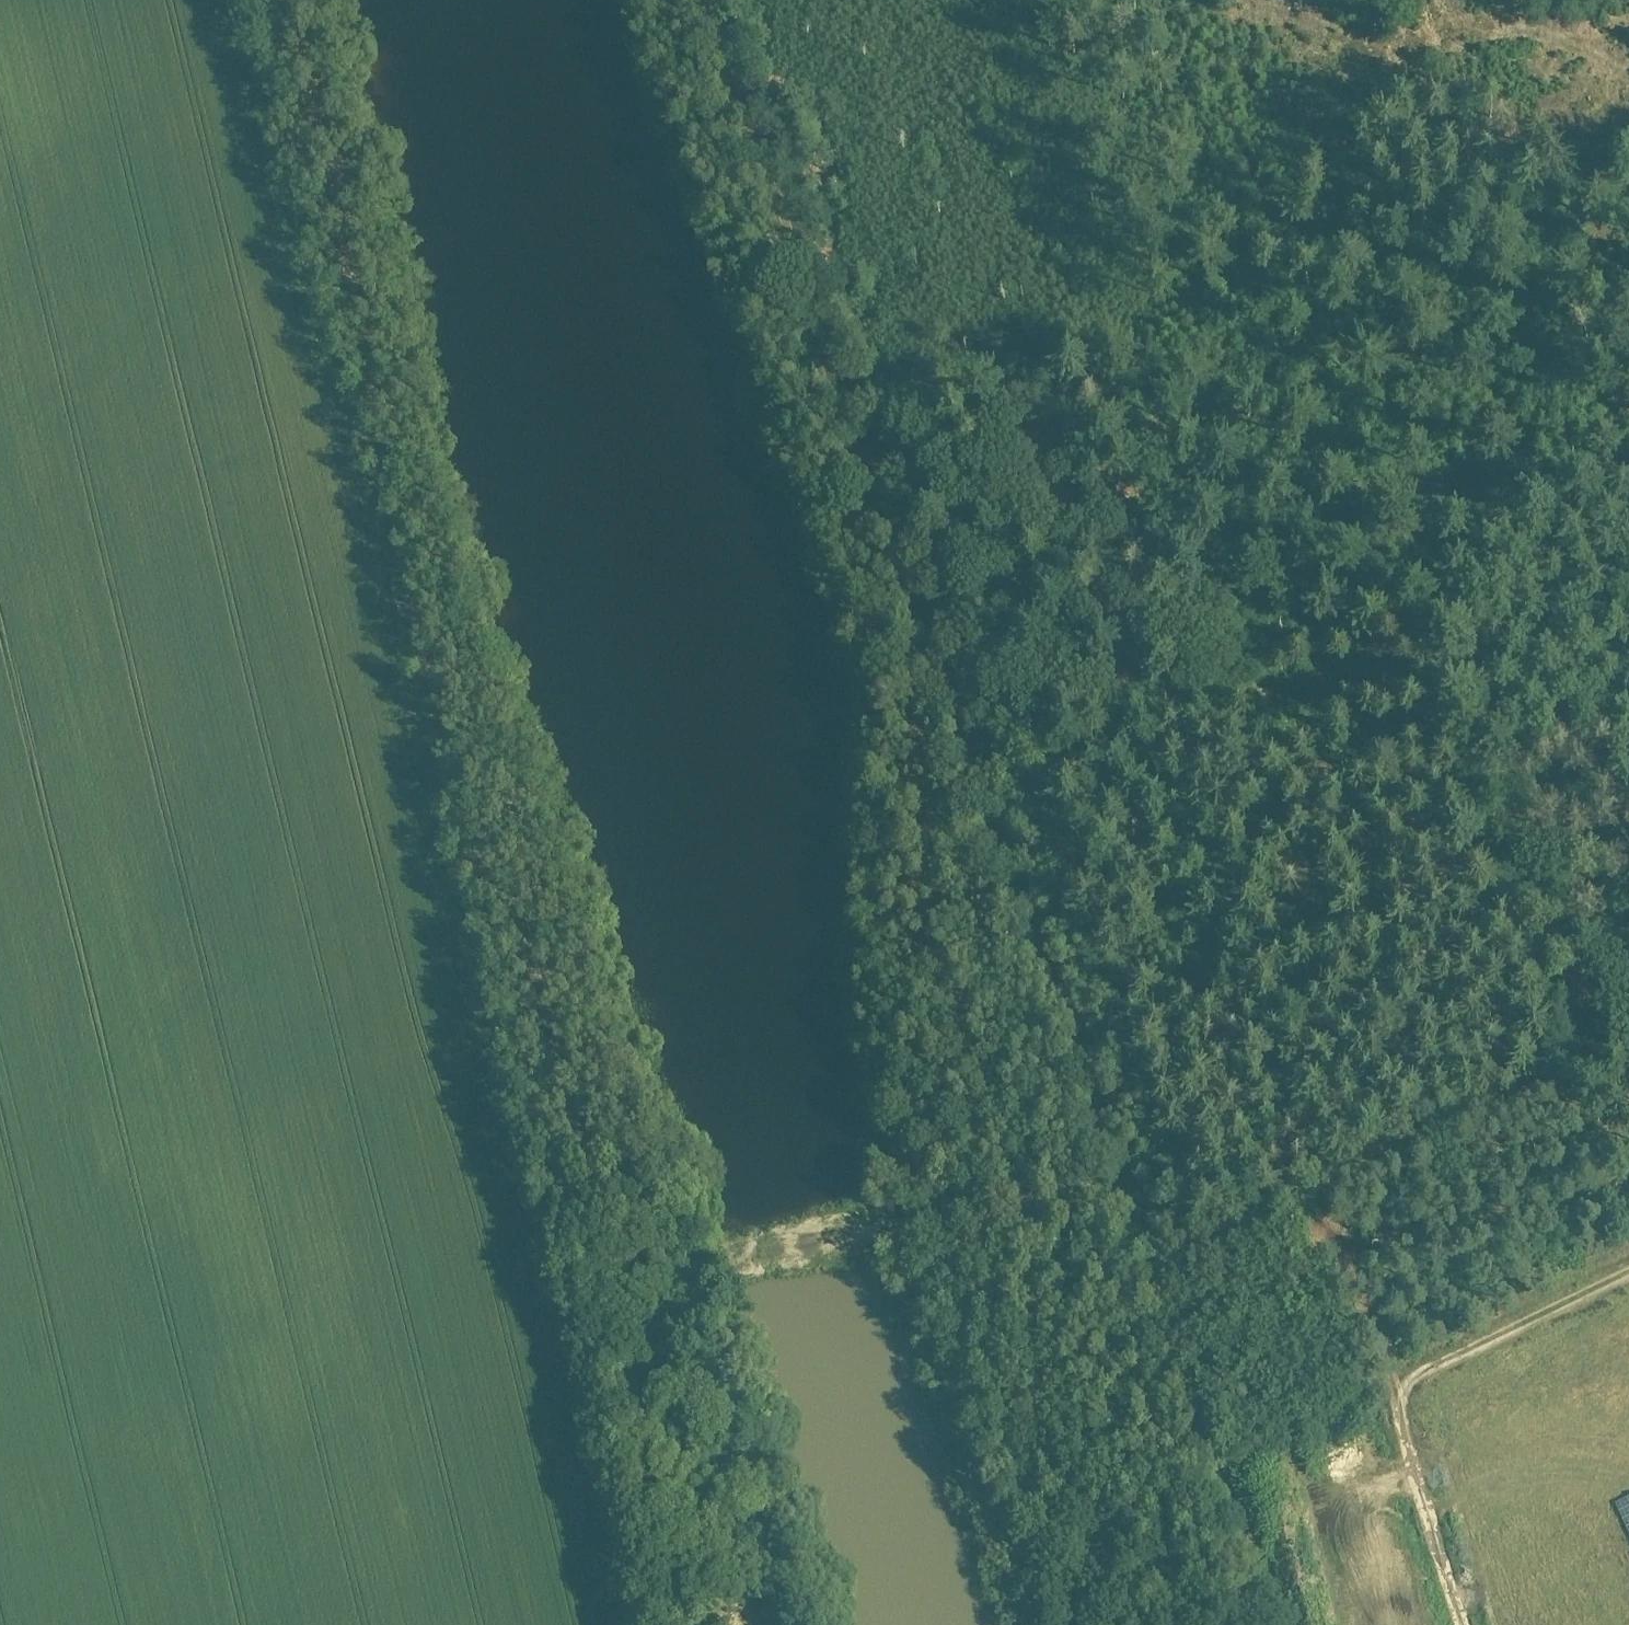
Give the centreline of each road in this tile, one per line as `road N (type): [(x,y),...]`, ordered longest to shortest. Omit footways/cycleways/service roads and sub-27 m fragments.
road 1 (track): [(1628,1273),(1419,1375),(1402,1397),(1399,1413),(1461,1624)]

